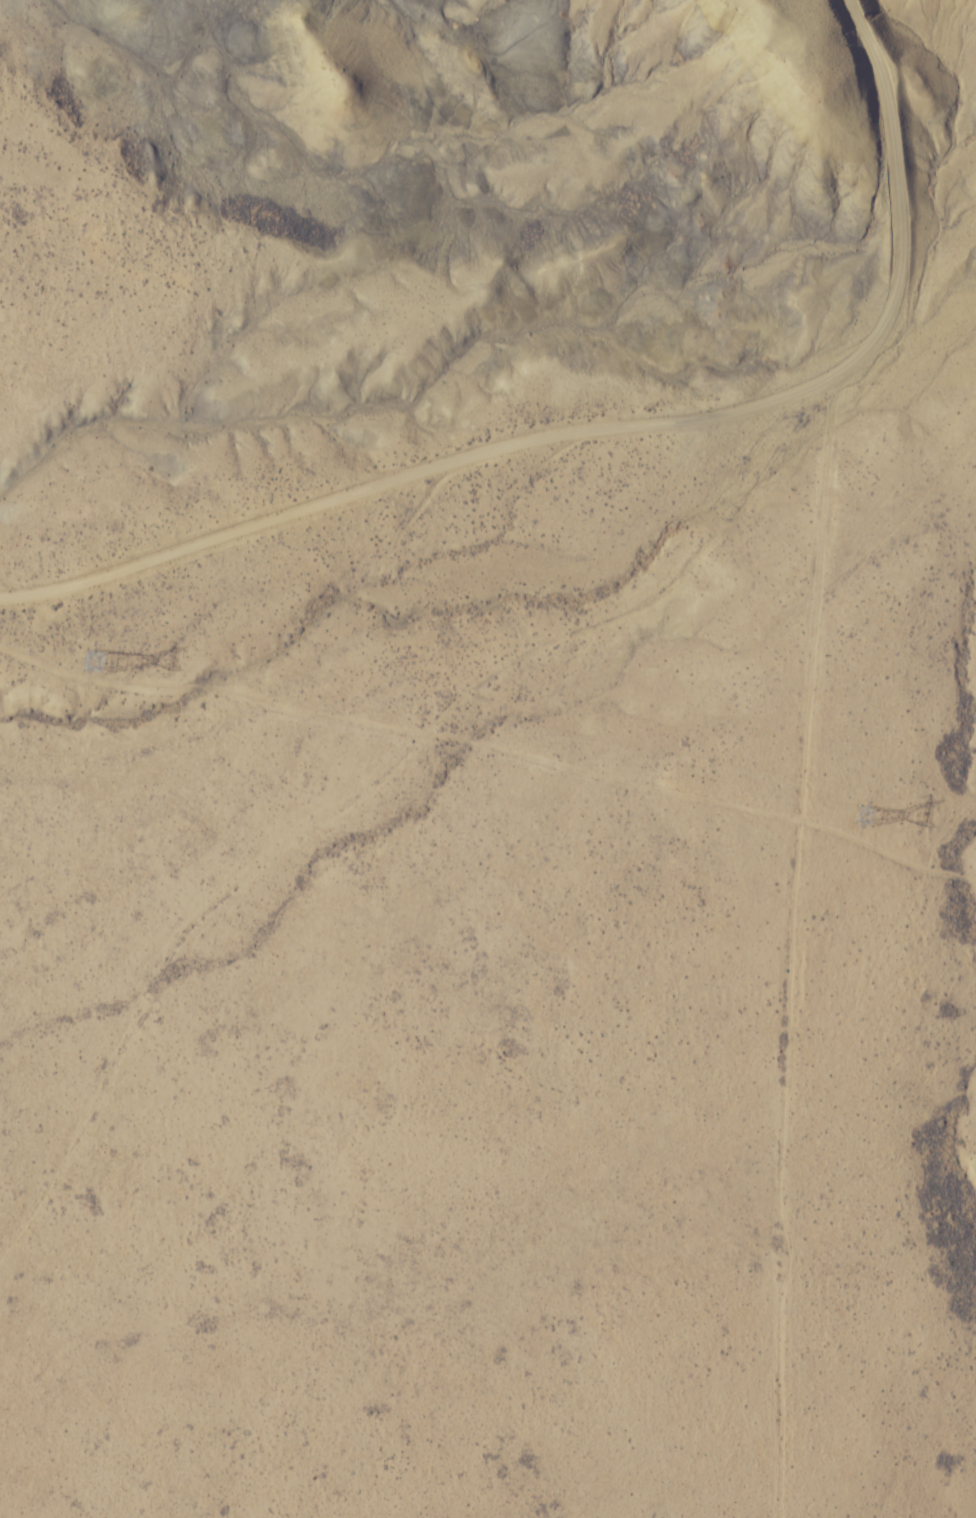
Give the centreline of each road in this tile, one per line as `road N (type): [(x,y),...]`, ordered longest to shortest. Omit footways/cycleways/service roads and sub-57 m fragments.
road 1 (residential): [(649,416),(543,422),(215,553),(99,572)]
road 2 (track): [(0,1032),(123,799),(329,668)]
road 3 (tertiary): [(649,416),(798,223),(819,0)]
road 4 (residential): [(329,668),(612,463),(649,416)]

